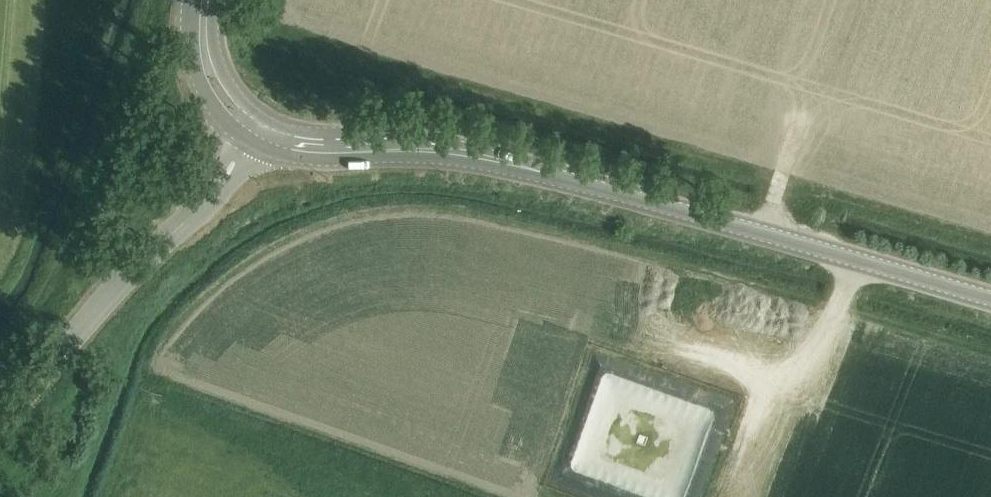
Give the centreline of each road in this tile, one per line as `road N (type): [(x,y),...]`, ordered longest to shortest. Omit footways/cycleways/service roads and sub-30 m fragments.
road 1 (secondary): [(990,299),(479,156),(299,145),(257,129)]
road 2 (track): [(274,30),(990,242)]
road 3 (tertiary): [(0,425),(121,283),(212,196),(257,129)]
road 4 (secondary): [(201,0),(192,46),(199,81),(216,107),(257,129)]
road 5 (secondary): [(257,129),(219,68),(208,0)]

